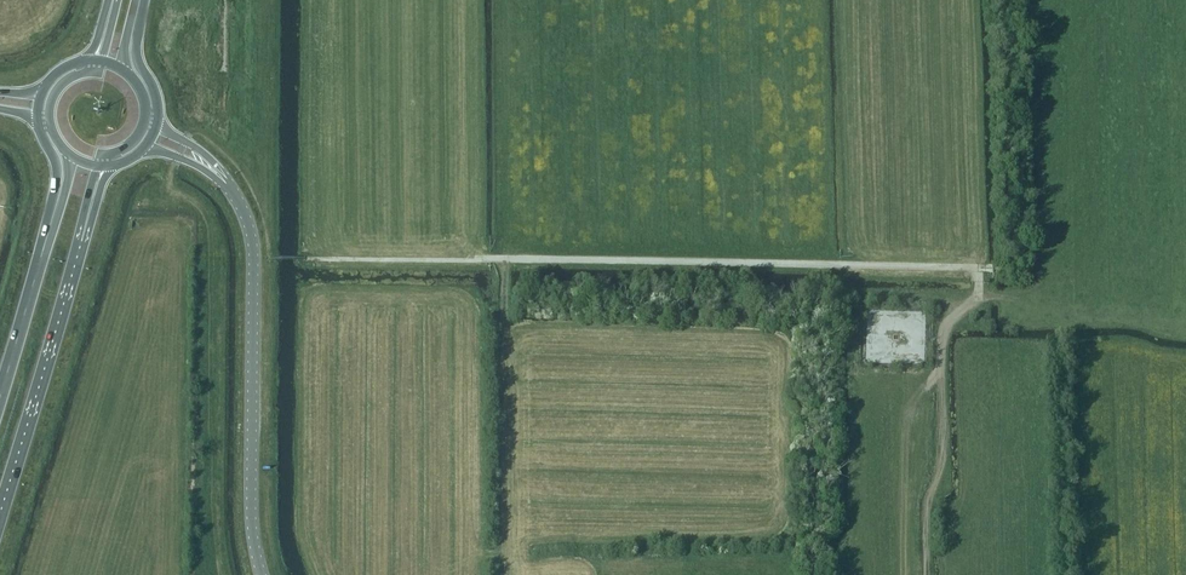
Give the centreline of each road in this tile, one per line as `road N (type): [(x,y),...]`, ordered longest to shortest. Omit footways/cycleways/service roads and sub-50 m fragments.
road 1 (track): [(470,260),(985,267)]
road 2 (tertiary): [(261,574),(251,515),(253,254),(227,184)]
road 3 (track): [(985,267),(983,293),(940,337),(942,466),(925,506),(926,574)]
road 4 (trunk): [(0,513),(88,214)]
road 5 (trunk): [(56,202),(0,393)]

